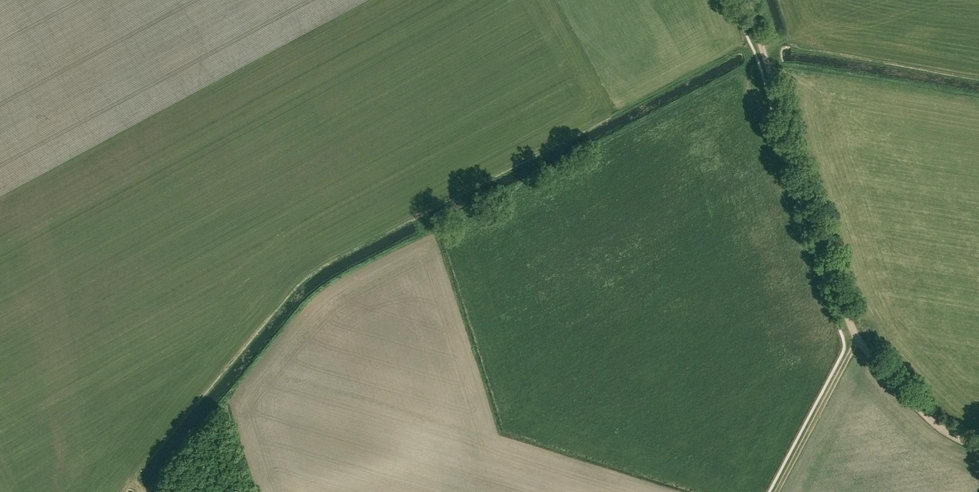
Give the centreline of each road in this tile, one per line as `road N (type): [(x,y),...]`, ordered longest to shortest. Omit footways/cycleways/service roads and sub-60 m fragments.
road 1 (track): [(749,0),(858,338)]
road 2 (track): [(776,491),(858,338)]
road 3 (track): [(858,338),(922,412),(978,446)]

